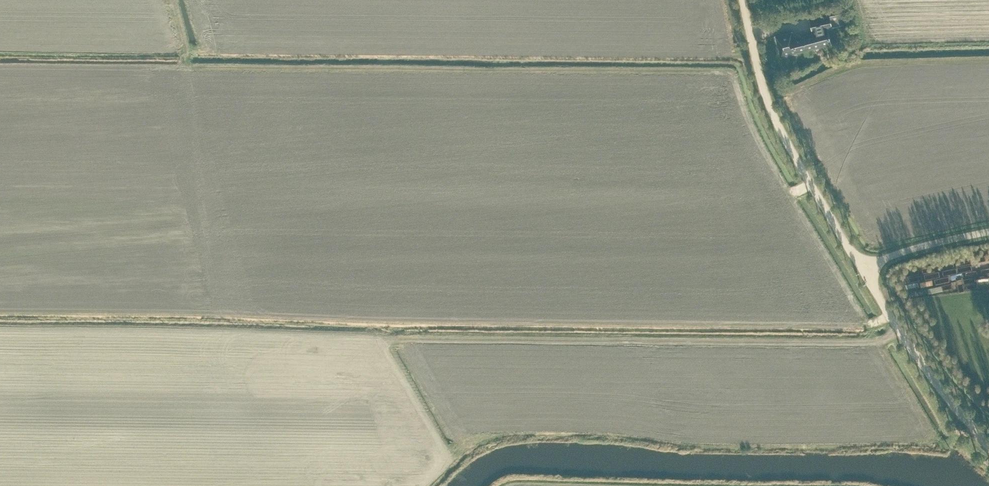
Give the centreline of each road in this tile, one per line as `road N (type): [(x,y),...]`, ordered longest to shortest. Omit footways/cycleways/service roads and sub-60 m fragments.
road 1 (tertiary): [(863,271),(766,101),(743,0)]
road 2 (tertiary): [(988,444),(934,380),(863,271)]
road 3 (unclassified): [(863,271),(929,244),(988,232)]

